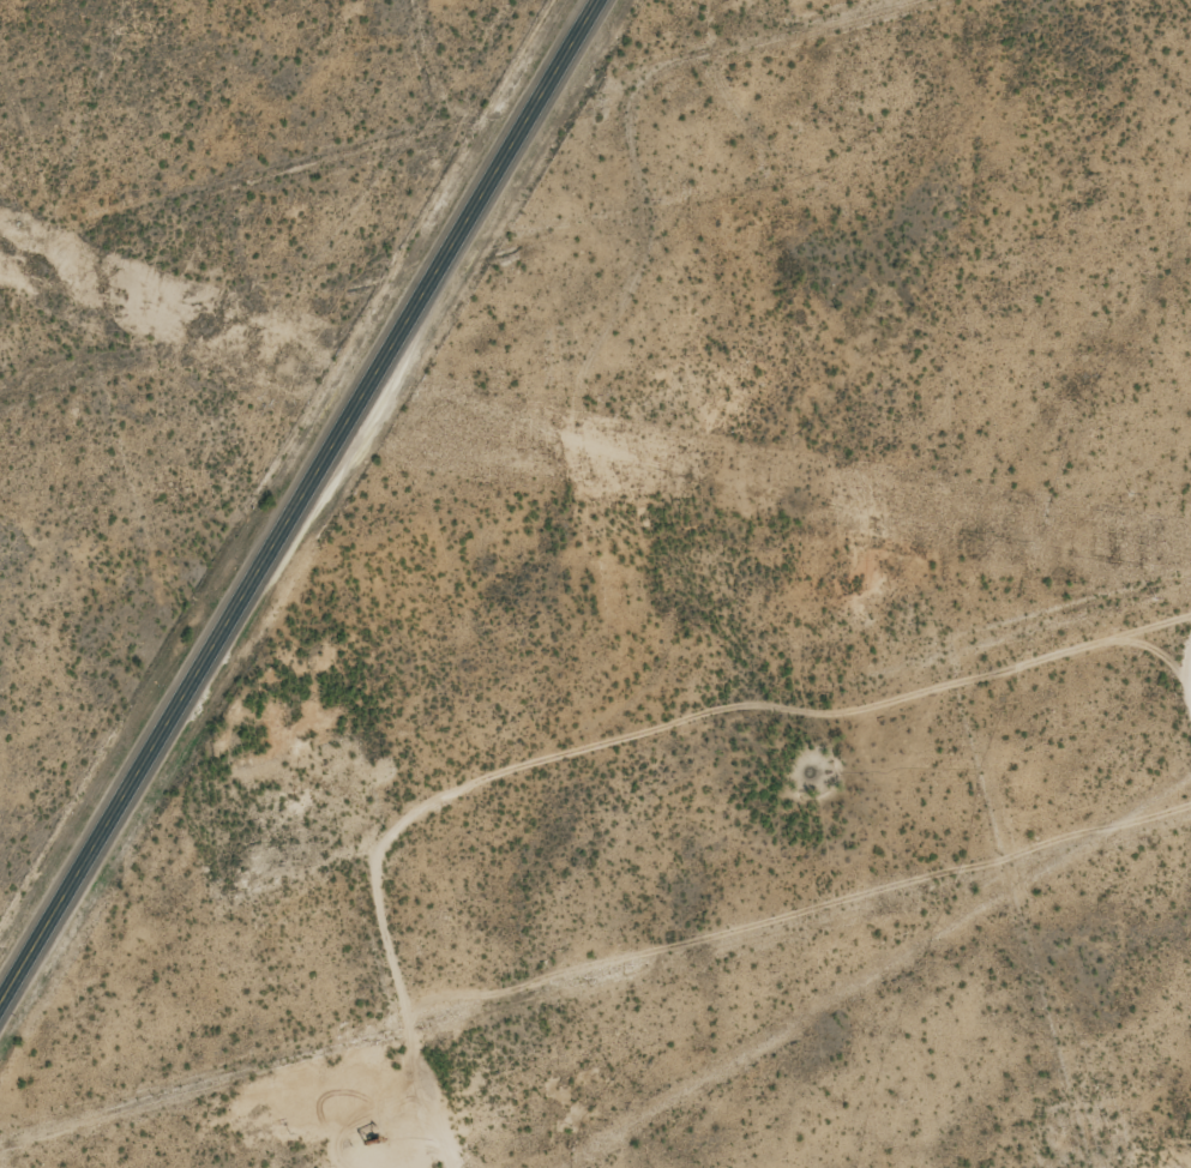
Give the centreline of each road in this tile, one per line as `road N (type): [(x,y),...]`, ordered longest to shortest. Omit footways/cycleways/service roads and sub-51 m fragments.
road 1 (primary): [(0,1013),(604,0)]
road 2 (track): [(529,126),(1000,0)]
road 3 (track): [(529,126),(446,175),(411,159),(355,0)]

